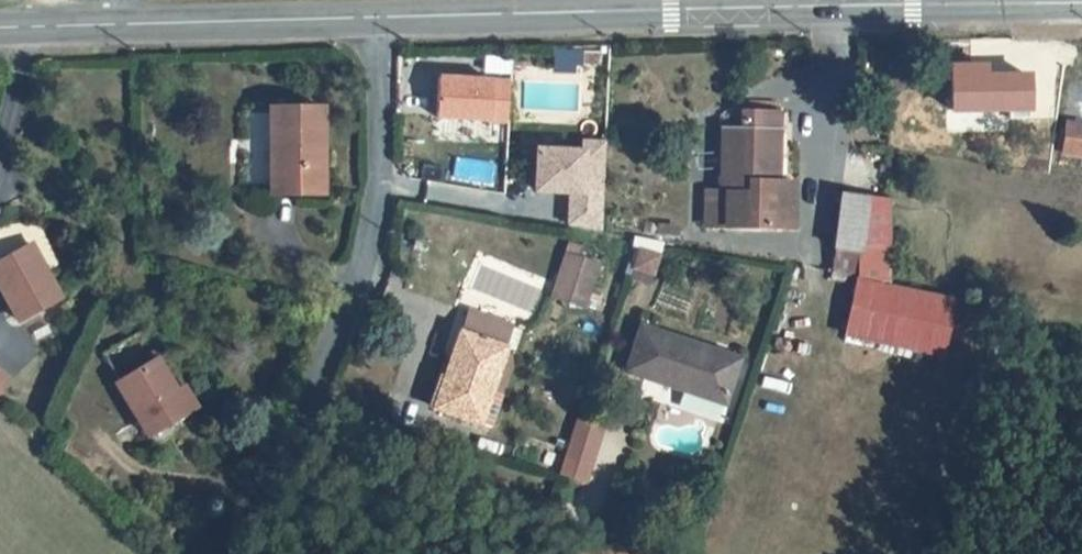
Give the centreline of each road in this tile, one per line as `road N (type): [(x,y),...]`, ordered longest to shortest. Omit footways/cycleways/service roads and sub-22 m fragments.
road 1 (residential): [(377,18),(376,226),(345,320),(231,553)]
road 2 (secondary): [(377,18),(776,4)]
road 3 (secondary): [(0,29),(377,18)]
road 4 (secondary): [(776,4),(1081,2)]

